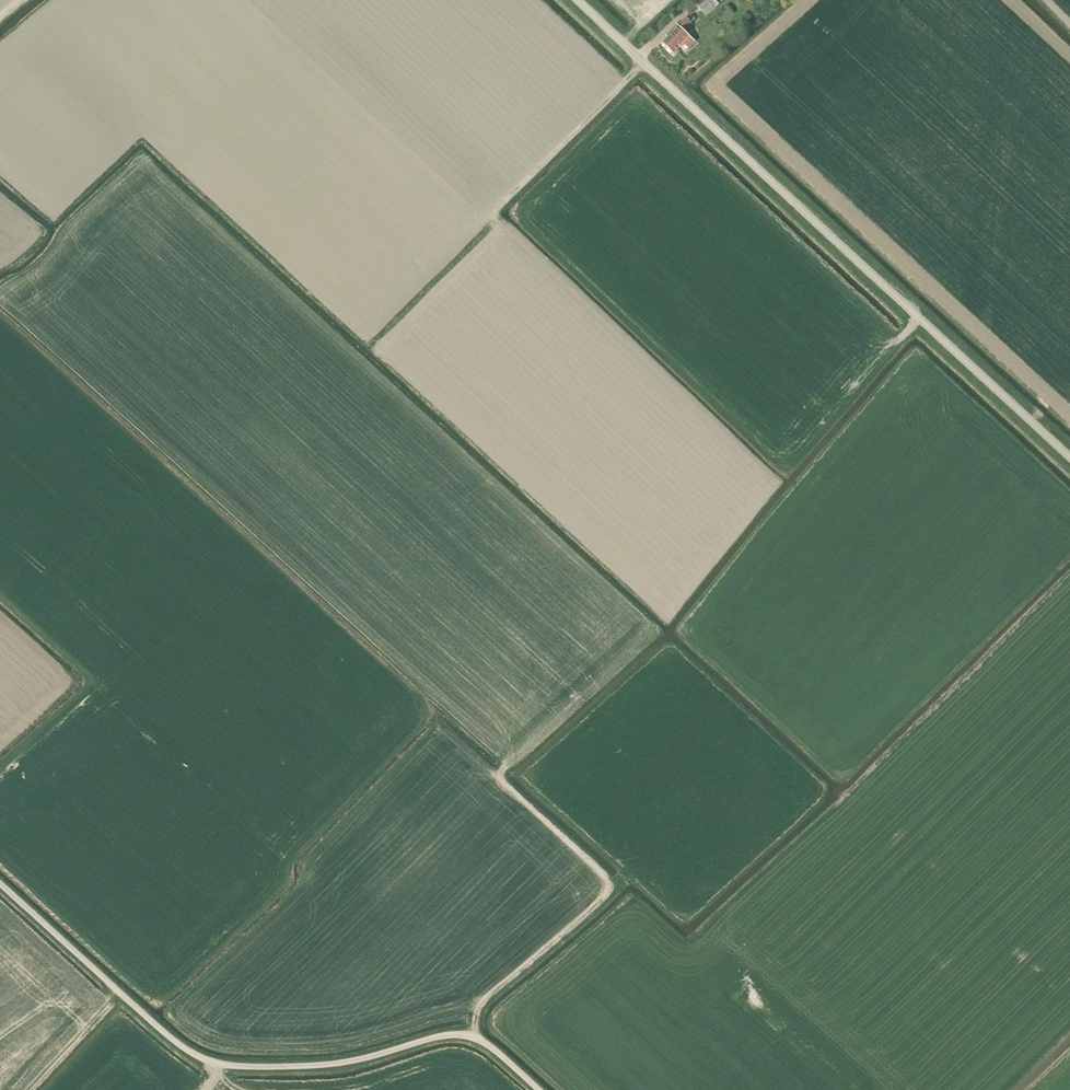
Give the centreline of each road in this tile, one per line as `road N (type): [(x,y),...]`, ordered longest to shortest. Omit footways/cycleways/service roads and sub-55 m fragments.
road 1 (unclassified): [(1069,458),(578,0)]
road 2 (unclassified): [(538,1089),(473,1032),(327,1067),(221,1070),(187,1056),(0,888)]

